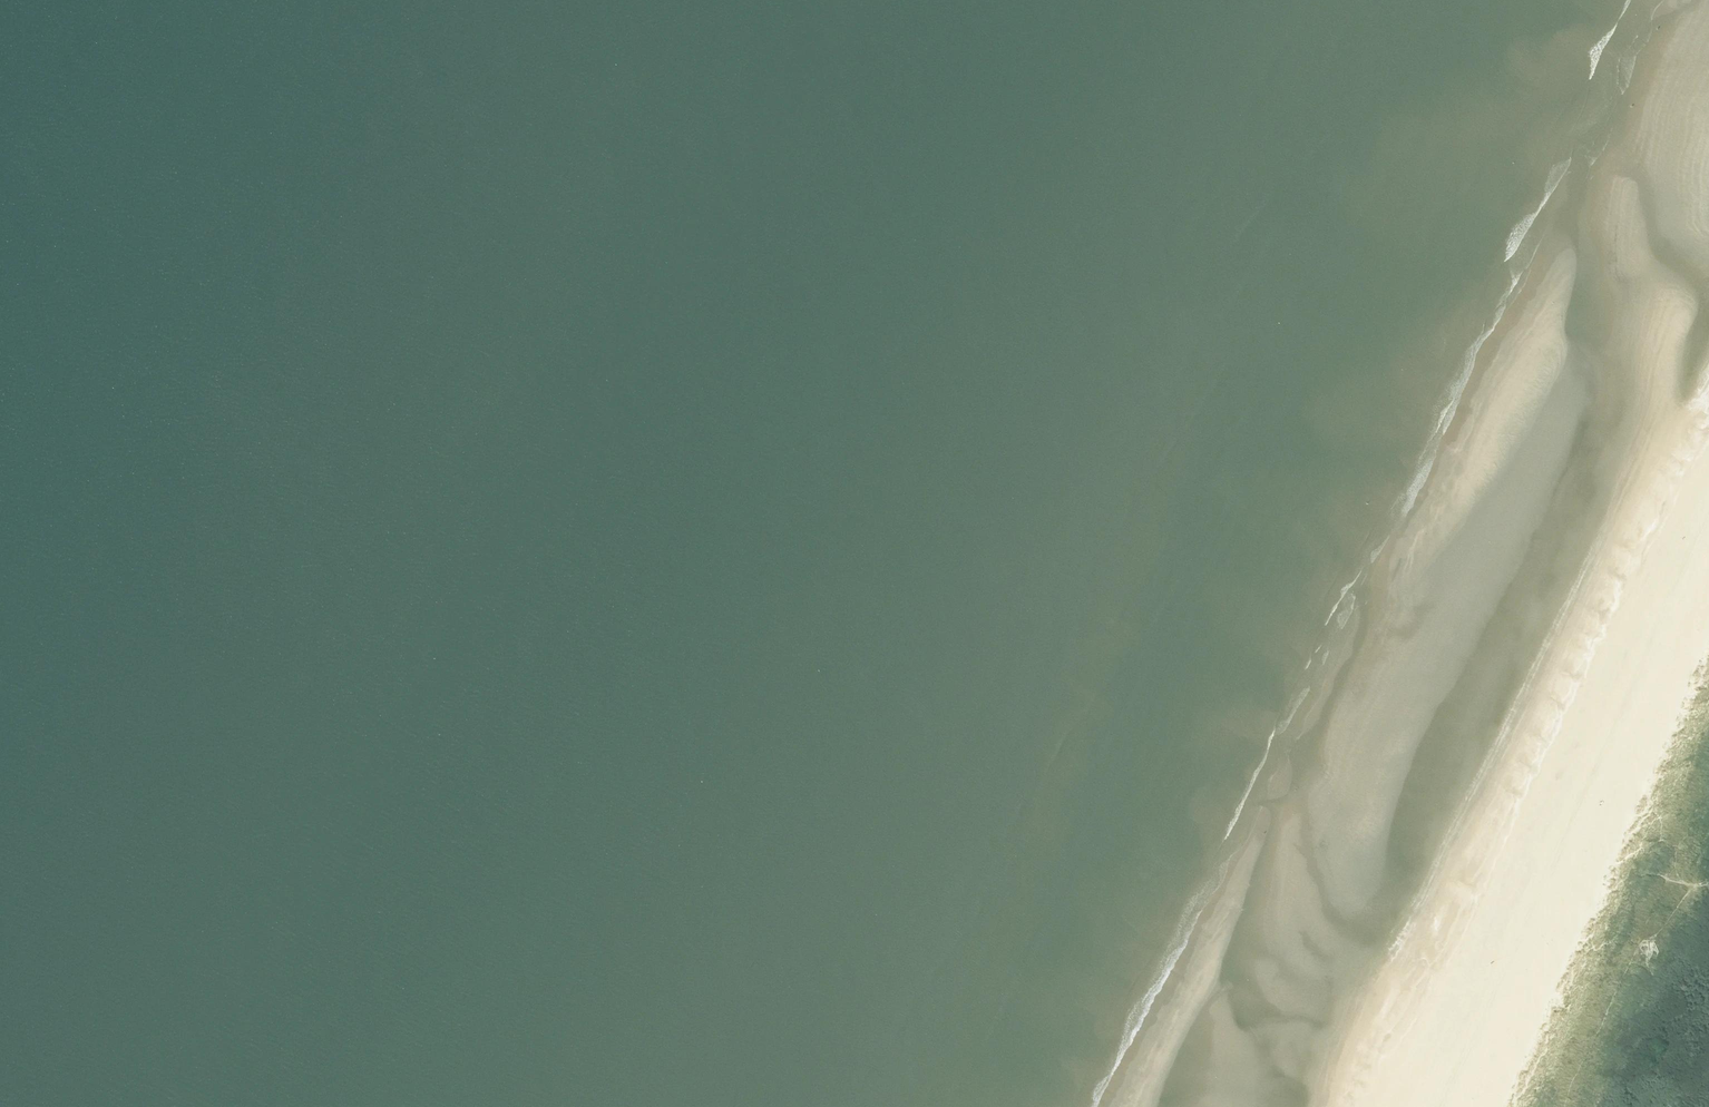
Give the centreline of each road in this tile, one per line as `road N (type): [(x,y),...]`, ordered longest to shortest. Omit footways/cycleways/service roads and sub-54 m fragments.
road 1 (track): [(1693,884),(1659,934),(1635,943),(1593,950),(1593,943),(1583,947),(1534,929)]
road 2 (track): [(1708,881),(1638,875),(1631,855),(1615,864),(1569,851)]

